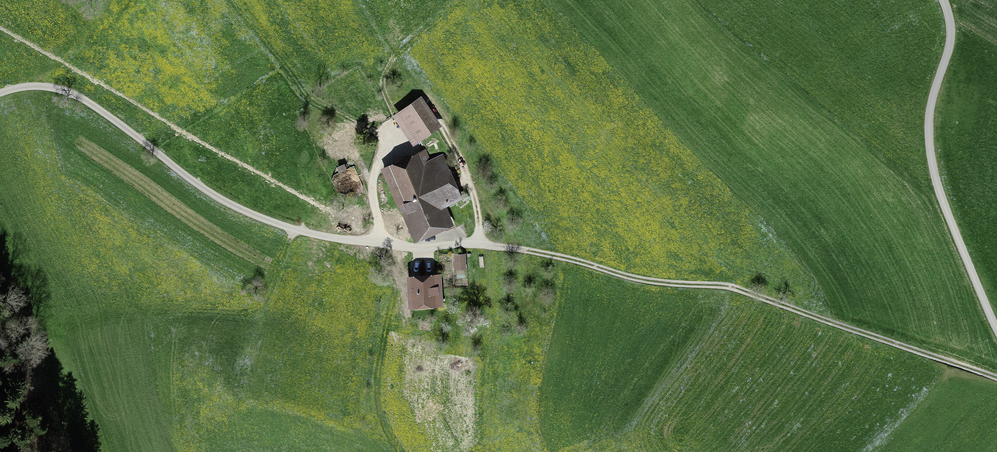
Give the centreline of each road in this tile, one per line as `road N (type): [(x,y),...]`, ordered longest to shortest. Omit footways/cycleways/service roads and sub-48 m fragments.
road 1 (track): [(996,376),(727,287),(633,277),(481,244)]
road 2 (unclassified): [(996,331),(946,211),(930,147),(931,101),(952,31),(942,0)]

